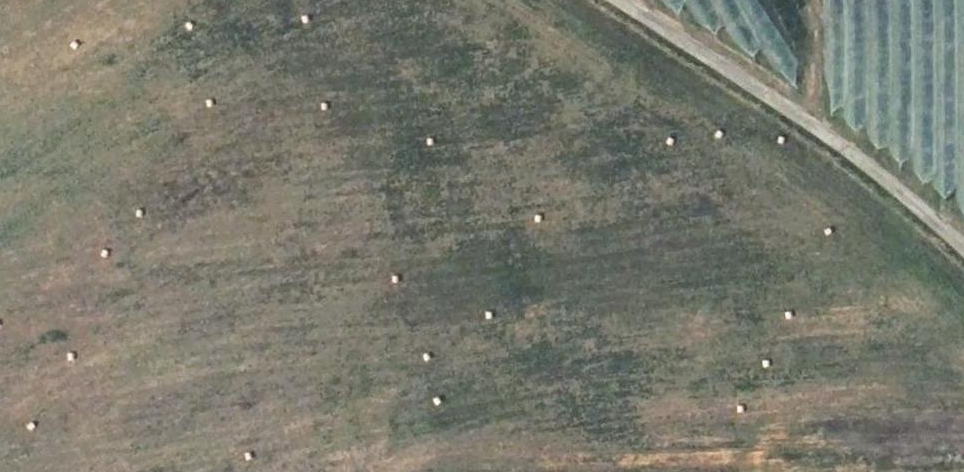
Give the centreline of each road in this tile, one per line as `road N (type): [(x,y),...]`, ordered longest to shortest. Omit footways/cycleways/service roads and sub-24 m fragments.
road 1 (unclassified): [(963,260),(846,155),(607,0)]

